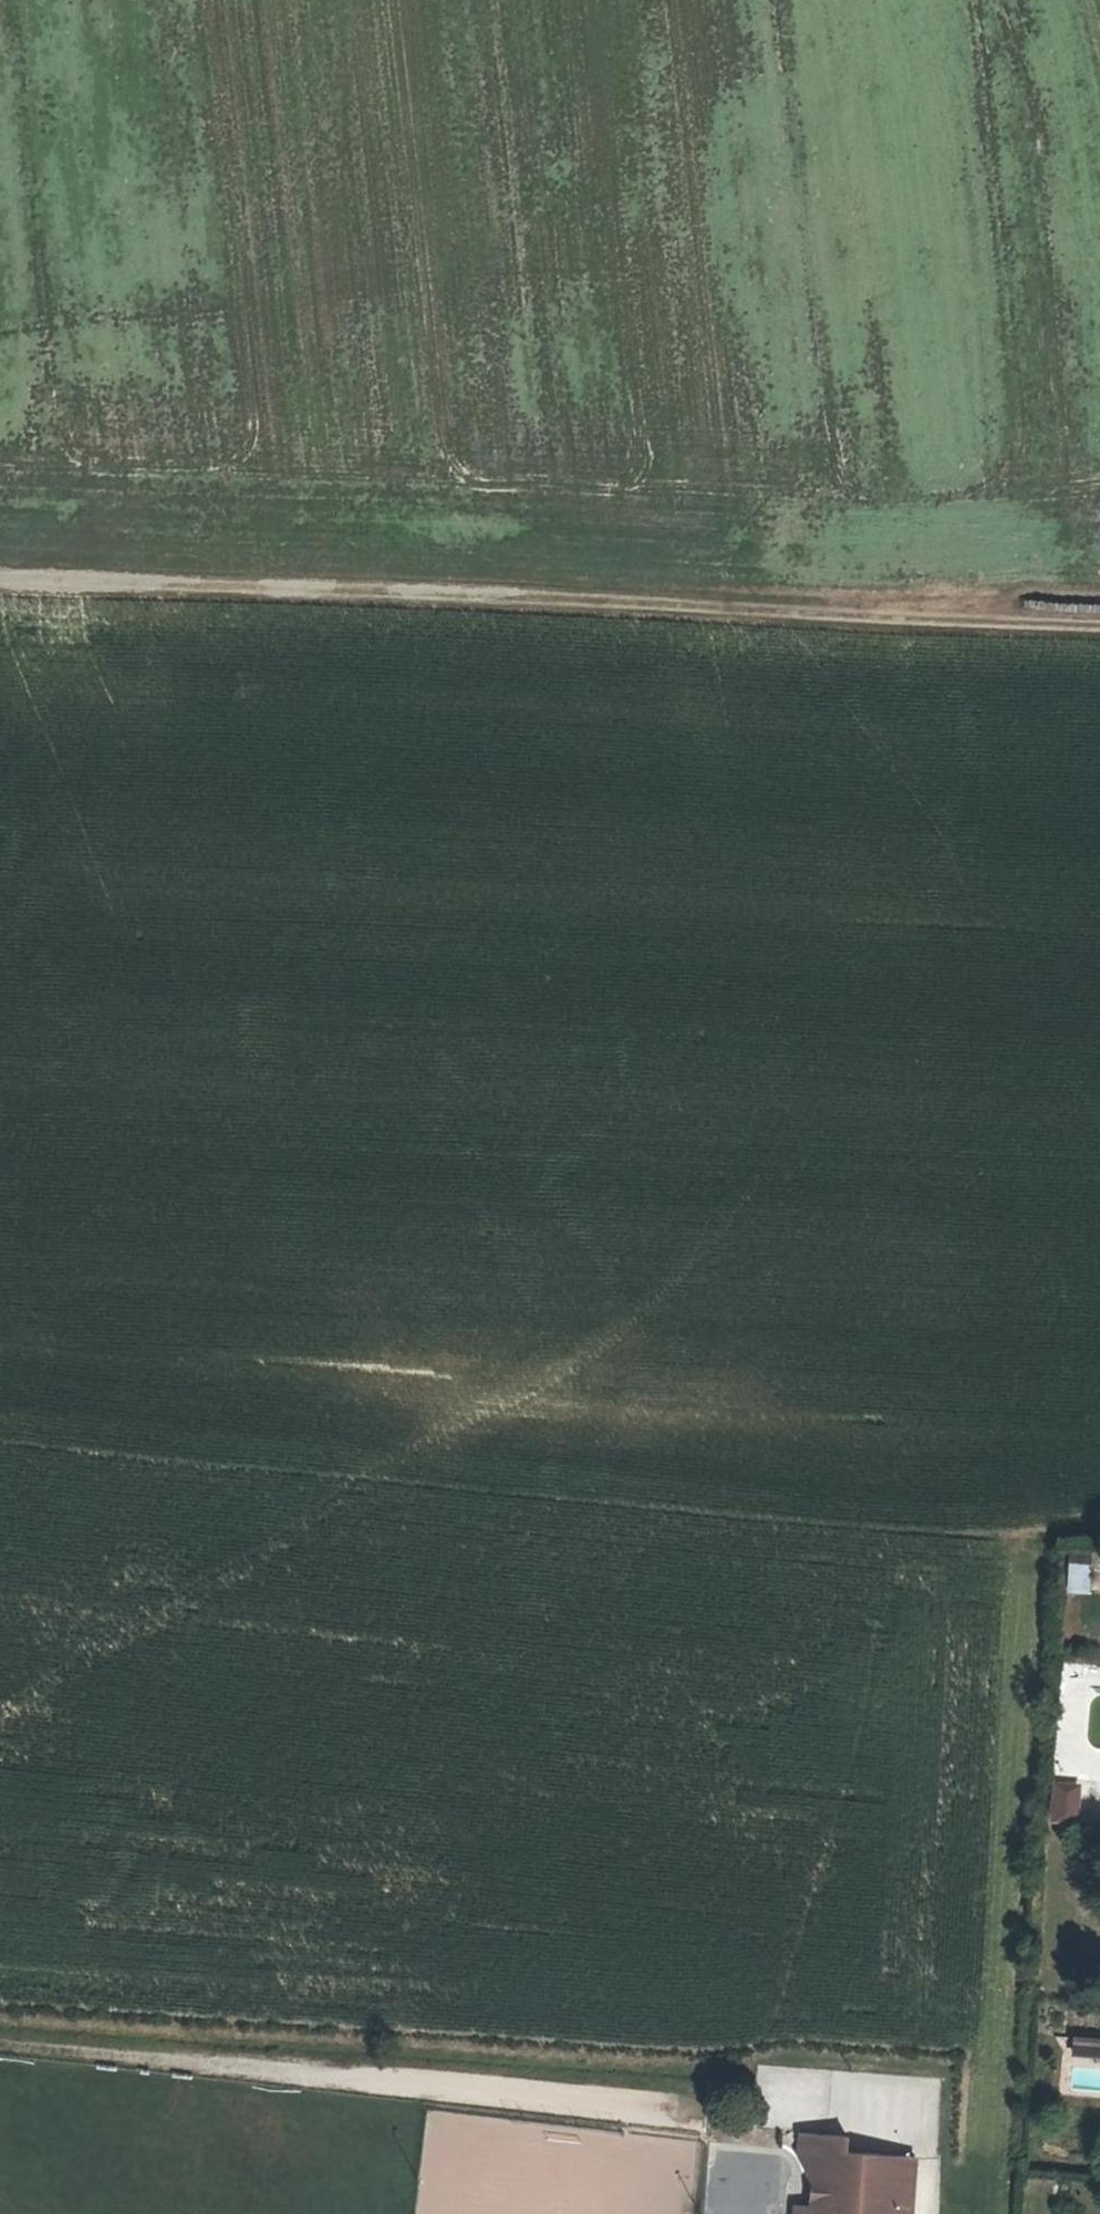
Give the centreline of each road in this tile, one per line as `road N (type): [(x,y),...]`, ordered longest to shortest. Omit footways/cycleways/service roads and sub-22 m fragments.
road 1 (track): [(1099,630),(0,577)]

